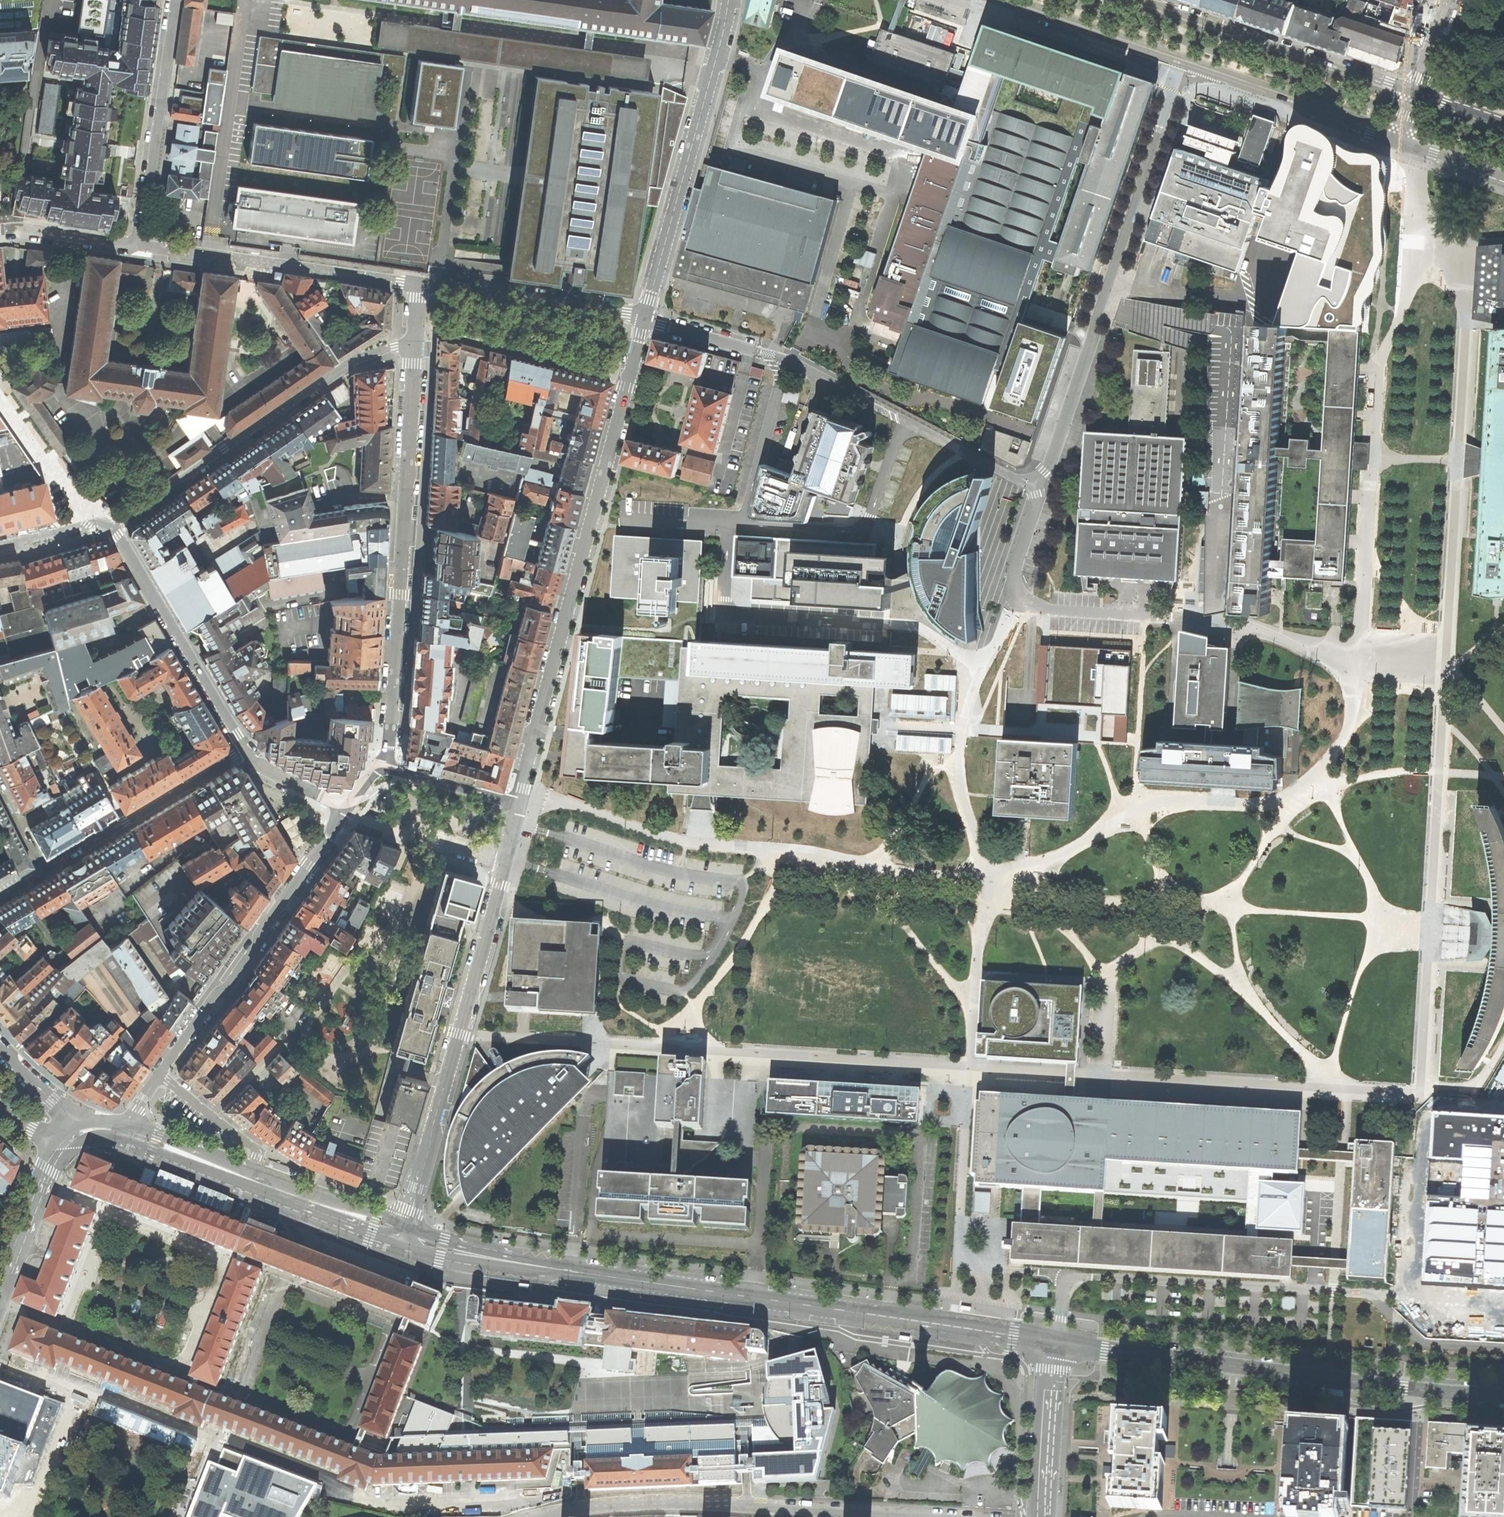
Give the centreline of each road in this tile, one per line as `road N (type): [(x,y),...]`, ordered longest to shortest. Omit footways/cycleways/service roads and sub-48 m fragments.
road 1 (residential): [(403,1235),(516,1262),(1056,1343)]
road 2 (residential): [(518,807),(646,320)]
road 3 (residential): [(1056,1343),(1503,1396)]
road 4 (tertiary): [(993,0),(1396,143)]
road 5 (residential): [(382,767),(415,342)]
road 6 (residential): [(126,1132),(356,801)]
road 7 (residential): [(539,1516),(675,1503),(929,1516)]
road 8 (residential): [(403,1235),(506,860)]
road 9 (residential): [(112,529),(340,369),(415,342)]
road 10 (residential): [(646,320),(729,0)]
road 11 (residential): [(126,1132),(403,1235)]
road 12 (tertiary): [(1414,92),(1146,0)]
road 13 (residential): [(112,529),(247,751)]
road 14 (unclassified): [(174,0),(138,247)]
road 15 (residential): [(43,868),(247,751)]
road 16 (unclassified): [(646,320),(420,284)]
road 17 (residential): [(1056,1343),(1039,1516)]
road 18 (residential): [(0,1308),(60,1149)]
road 19 (residential): [(518,807),(382,767)]
road 20 (residential): [(138,247),(0,228)]
road 21 (residential): [(92,1128),(0,1046)]
road 22 (residential): [(247,751),(311,793),(356,801)]

